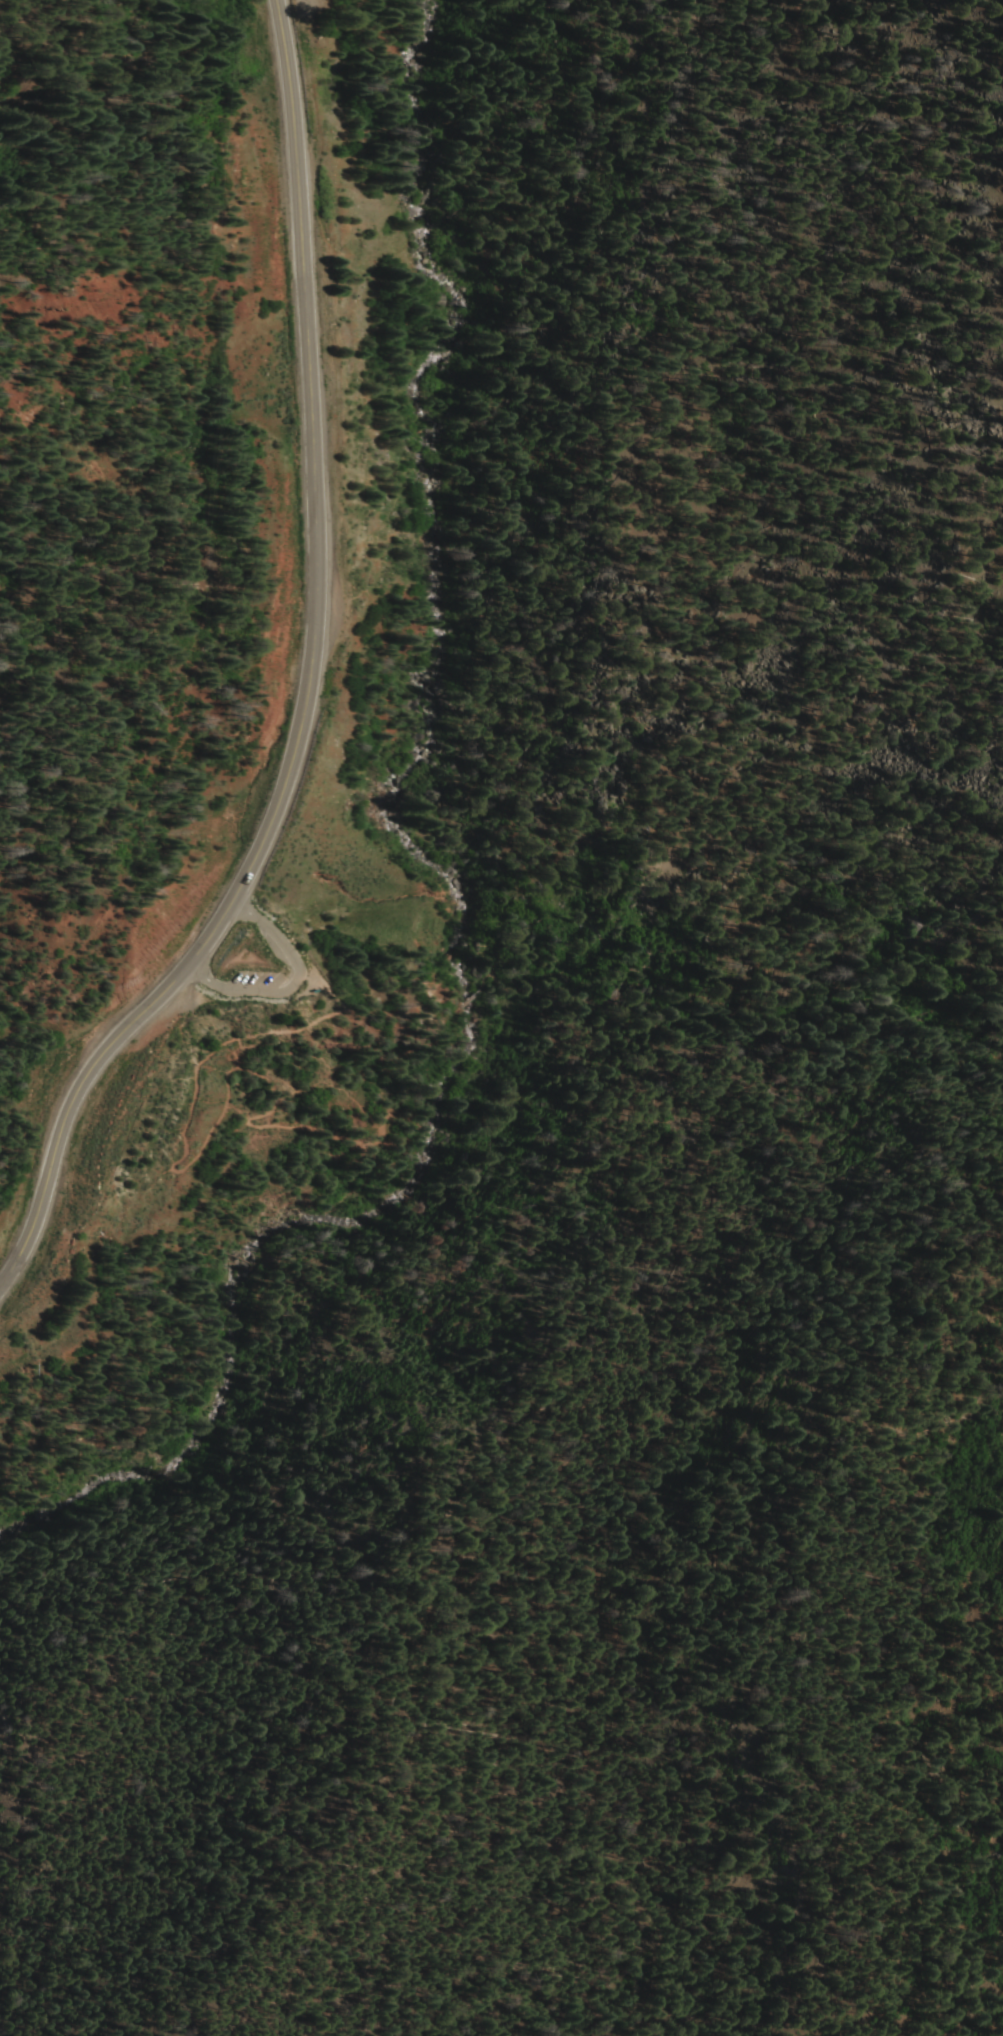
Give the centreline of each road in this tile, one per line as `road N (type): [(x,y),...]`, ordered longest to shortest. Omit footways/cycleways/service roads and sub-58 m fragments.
road 1 (primary): [(0,1288),(32,1230),(75,1088),(115,1035),(194,964),(227,916),(309,692),(318,573),(300,234),(272,0)]
road 2 (residential): [(194,964),(232,991),(286,980),(290,959),(235,895)]

